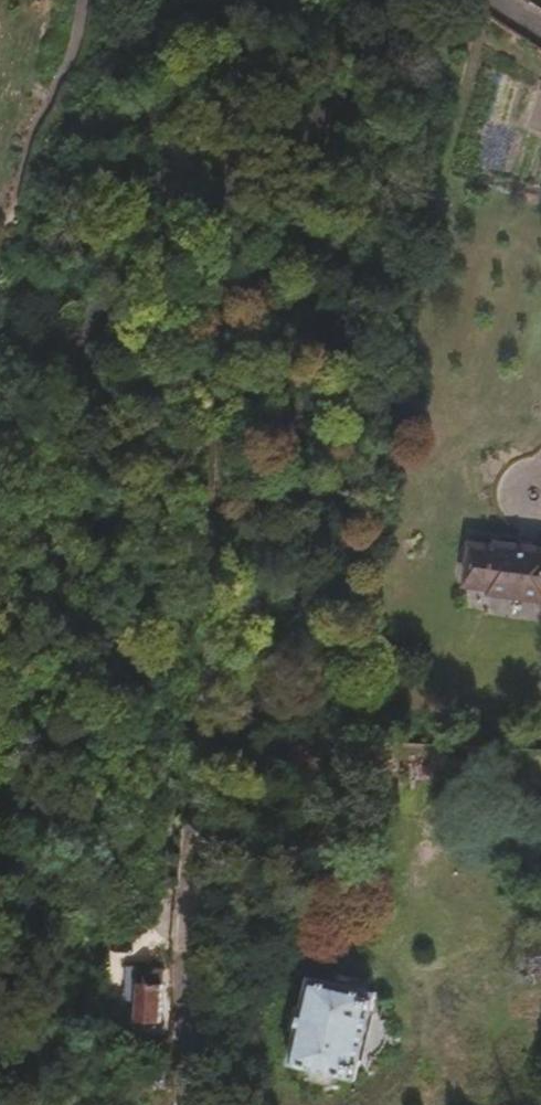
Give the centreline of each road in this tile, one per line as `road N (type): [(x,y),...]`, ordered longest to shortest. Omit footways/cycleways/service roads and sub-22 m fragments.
road 1 (unclassified): [(192,1104),(184,1063),(240,274),(250,0)]

